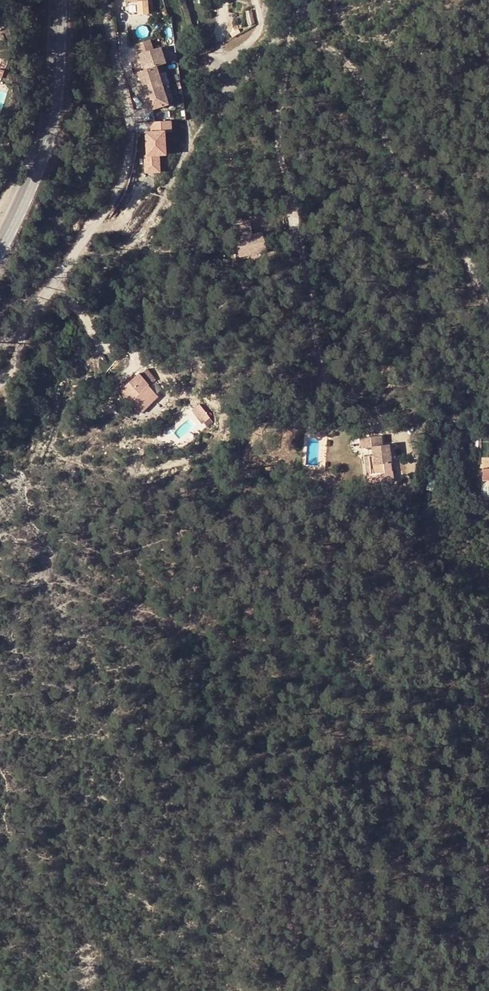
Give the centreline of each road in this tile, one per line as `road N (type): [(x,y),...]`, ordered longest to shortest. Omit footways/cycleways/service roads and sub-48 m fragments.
road 1 (residential): [(57,283),(121,187),(132,136),(111,0)]
road 2 (secondary): [(62,0),(58,112),(0,247)]
road 3 (residential): [(304,0),(242,82),(221,85),(218,69)]

